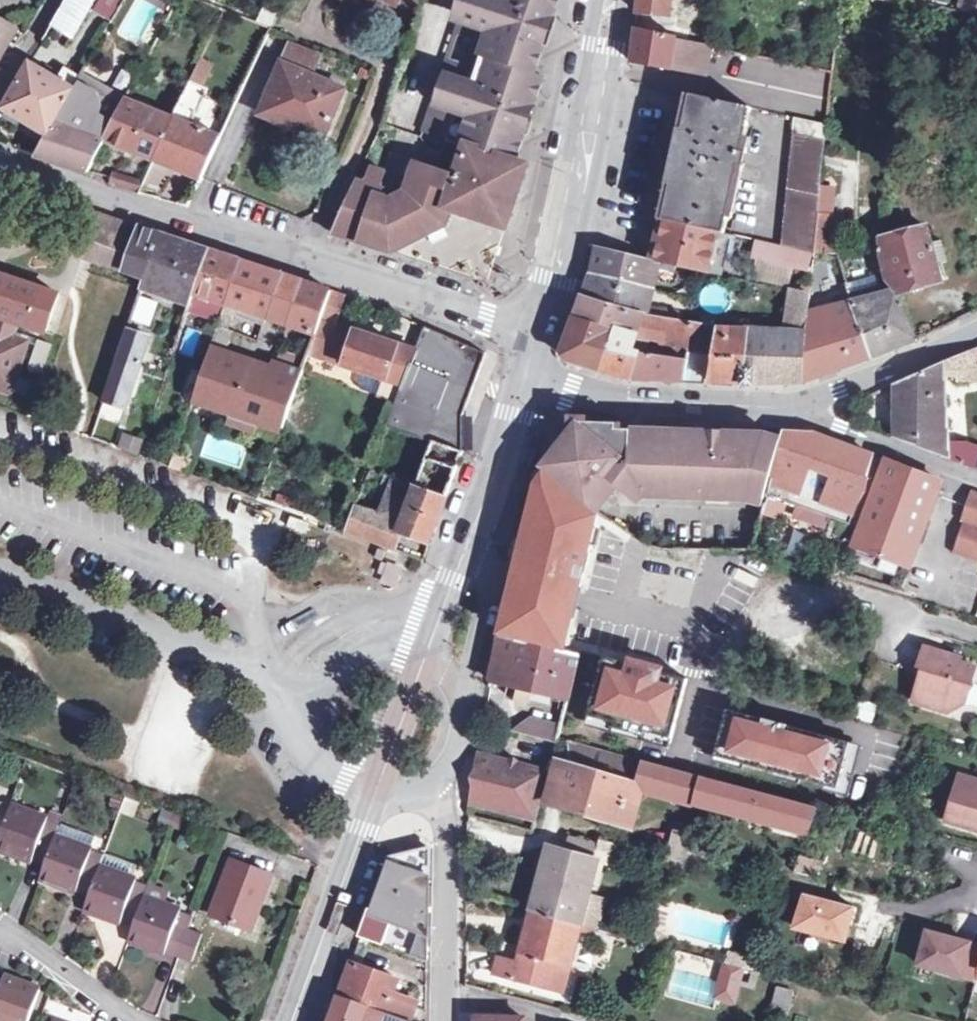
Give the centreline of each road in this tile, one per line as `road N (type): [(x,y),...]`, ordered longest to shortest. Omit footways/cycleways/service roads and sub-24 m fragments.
road 1 (unclassified): [(0,163),(533,339)]
road 2 (primary): [(373,766),(520,381)]
road 3 (primary): [(533,339),(599,107),(612,0)]
road 4 (residential): [(366,786),(439,801),(447,831),(446,1020)]
road 5 (unclassified): [(787,406),(567,394),(520,381)]
road 6 (primary): [(366,786),(291,1020)]
road 7 (unclassified): [(976,330),(787,406)]
road 8 (residential): [(976,480),(787,406)]
road 9 (residential): [(373,766),(304,729),(251,664),(234,656)]
road 10 (unclassified): [(143,1020),(0,927)]

